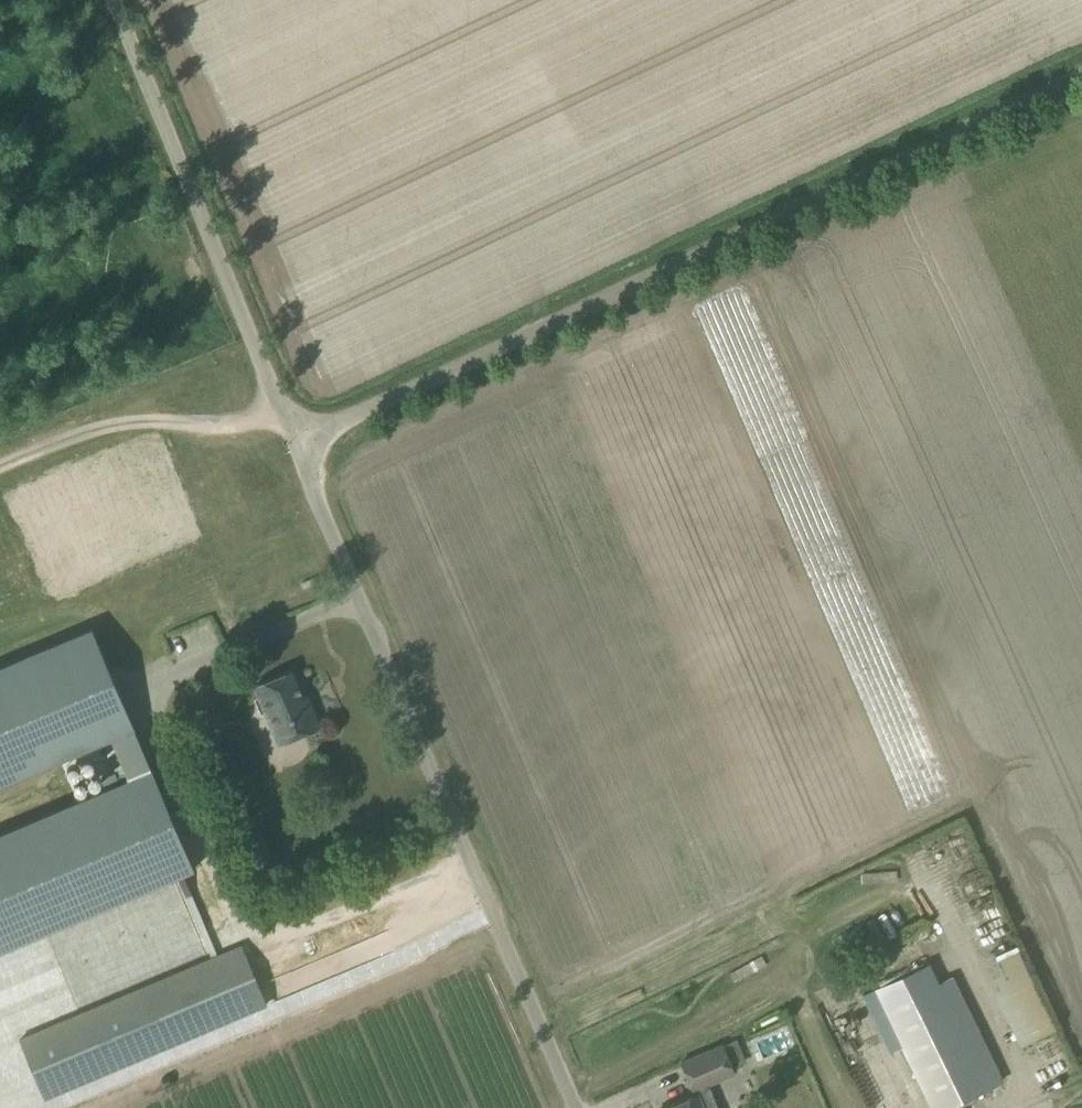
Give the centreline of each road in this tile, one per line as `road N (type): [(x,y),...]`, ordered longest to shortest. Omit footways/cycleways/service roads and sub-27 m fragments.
road 1 (unclassified): [(299,442),(1081,82)]
road 2 (unclassified): [(587,1107),(299,442)]
road 3 (unclassified): [(299,442),(105,0)]

